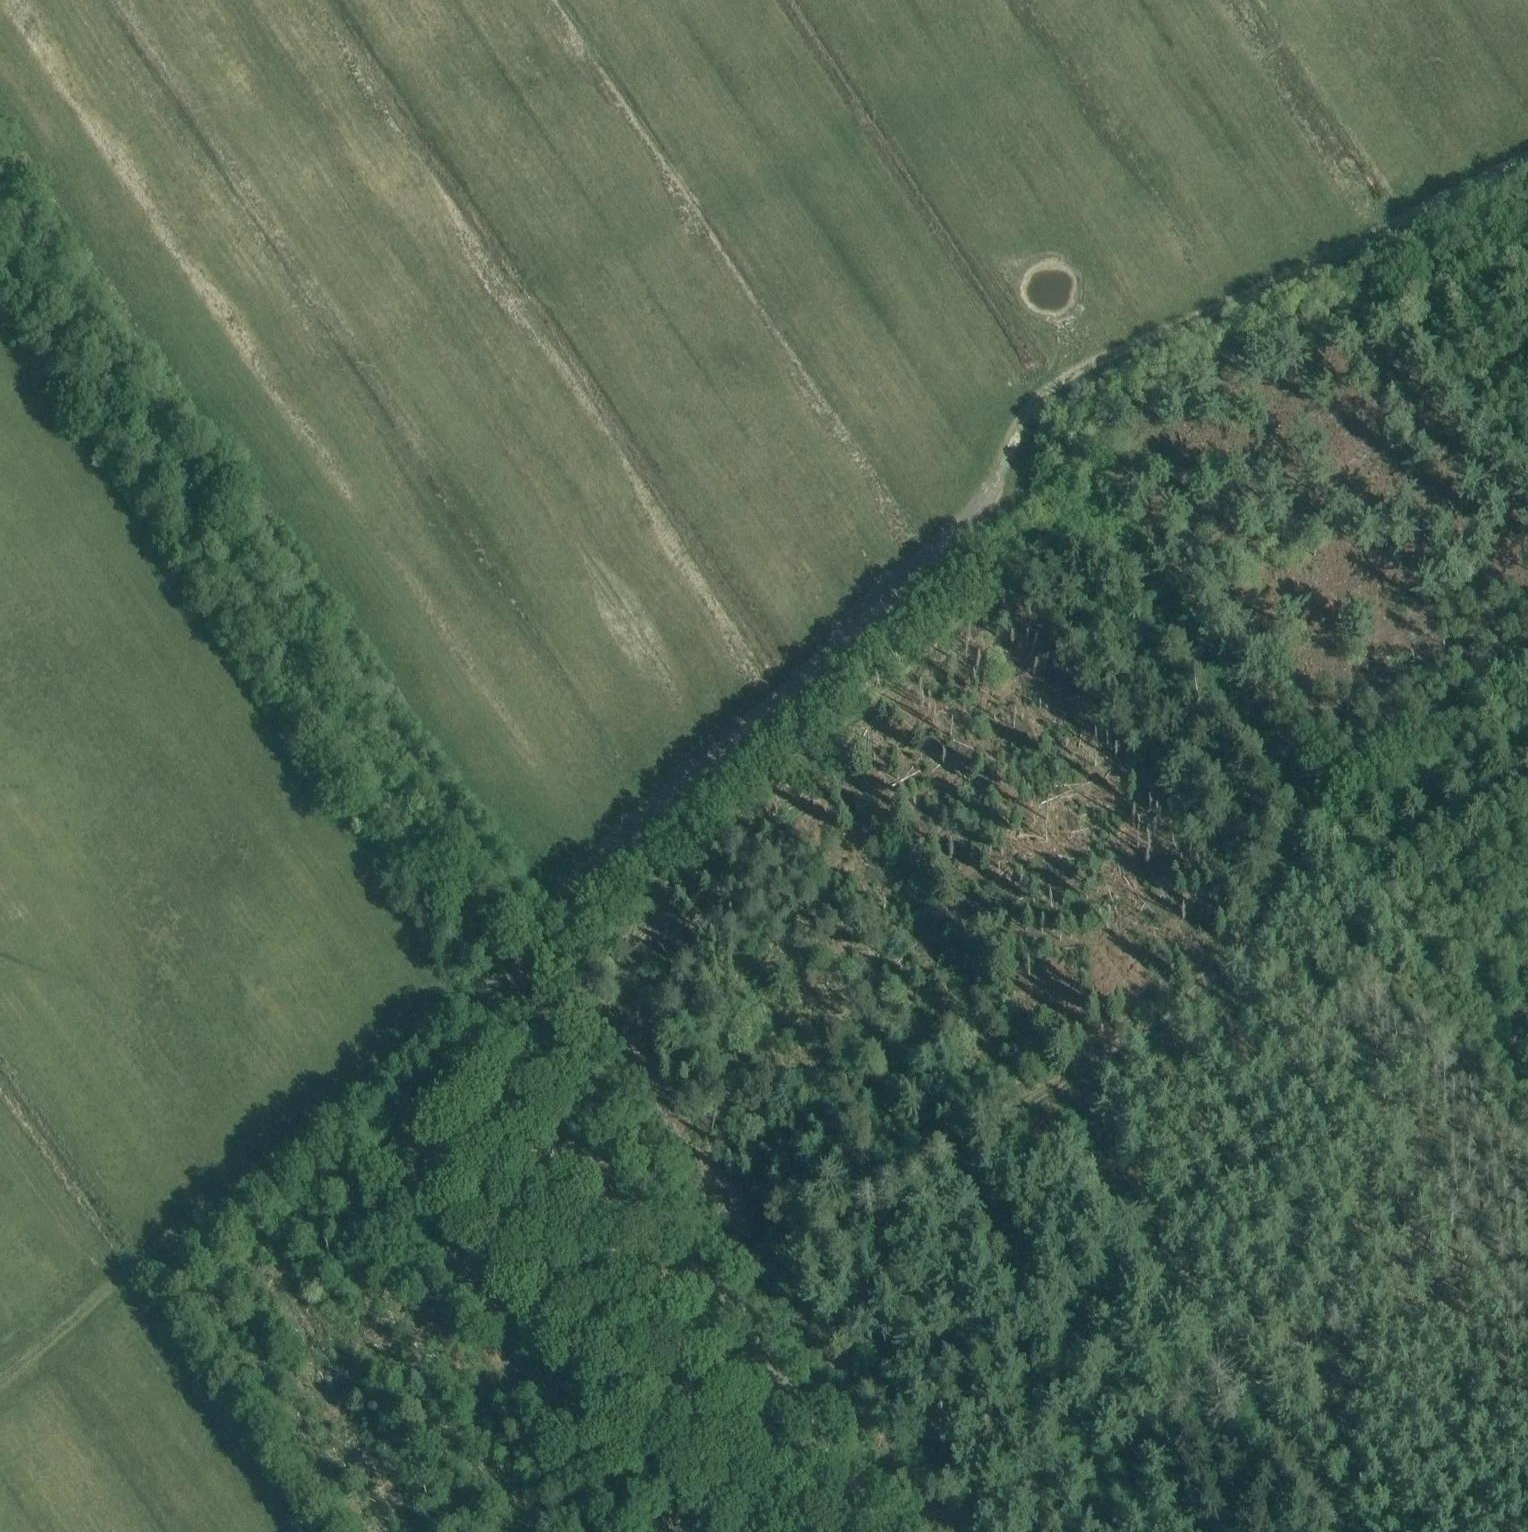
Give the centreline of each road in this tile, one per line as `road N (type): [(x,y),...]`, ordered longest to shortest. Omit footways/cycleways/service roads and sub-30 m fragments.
road 1 (track): [(1527,165),(1045,392),(965,524),(830,656),(0,1391)]
road 2 (track): [(888,1531),(711,1285)]

